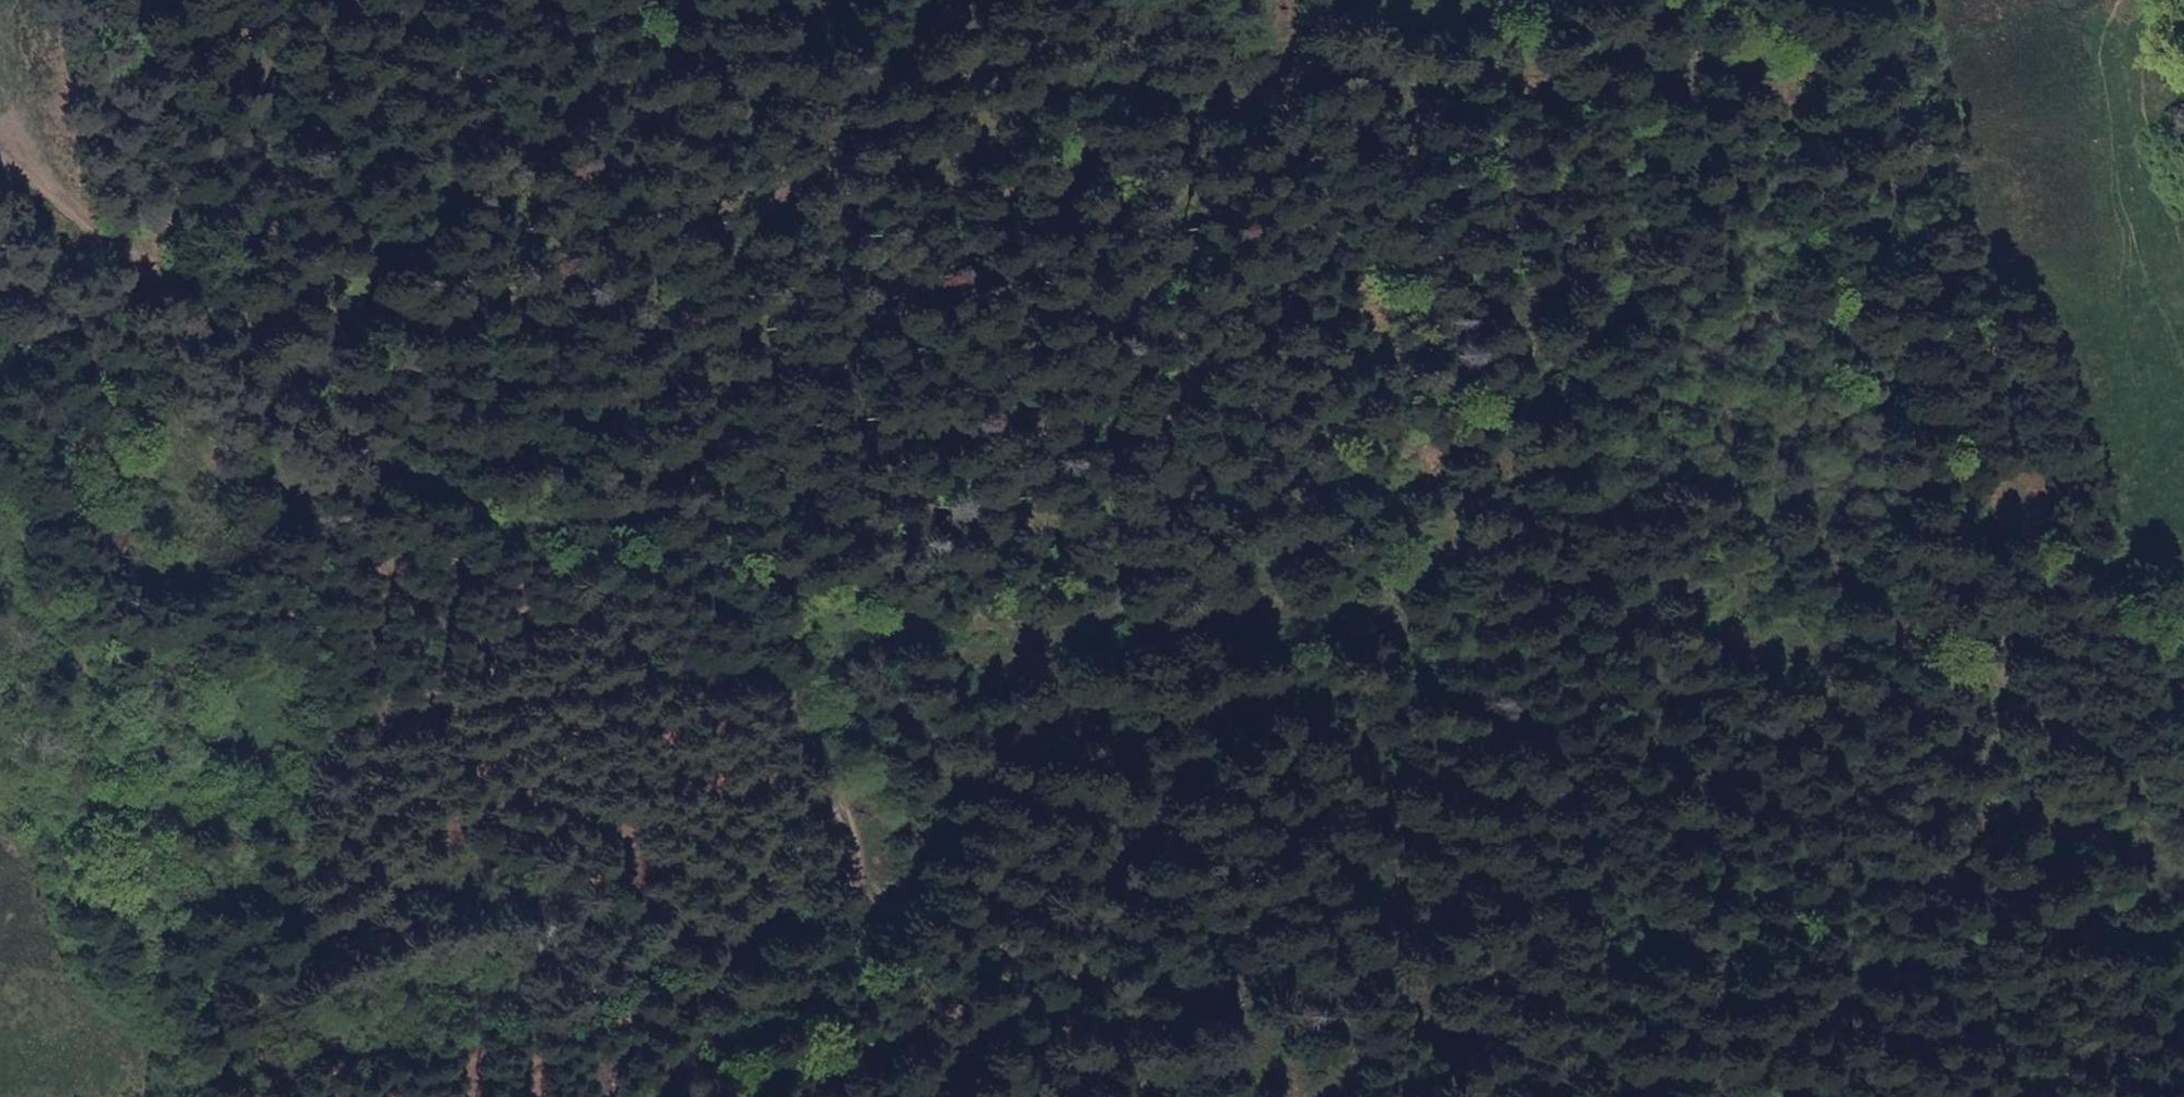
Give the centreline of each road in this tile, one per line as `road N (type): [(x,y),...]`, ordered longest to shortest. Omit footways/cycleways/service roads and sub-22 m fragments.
road 1 (track): [(0,161),(310,425),(689,609),(781,693),(900,983),(912,1096)]
road 2 (track): [(831,815),(821,944),(799,1001),(732,1096)]

